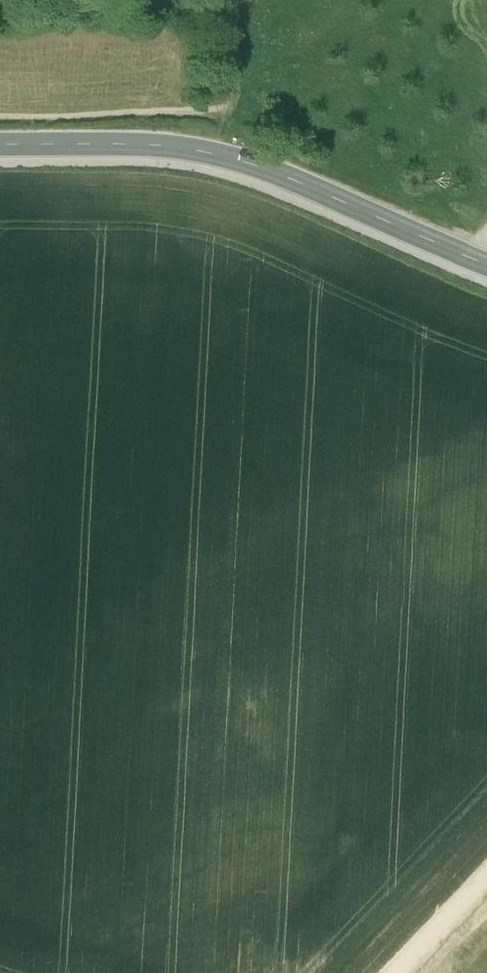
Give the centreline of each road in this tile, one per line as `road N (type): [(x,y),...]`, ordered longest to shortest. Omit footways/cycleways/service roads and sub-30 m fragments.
road 1 (secondary): [(0,145),(125,143),(213,154),(486,264)]

